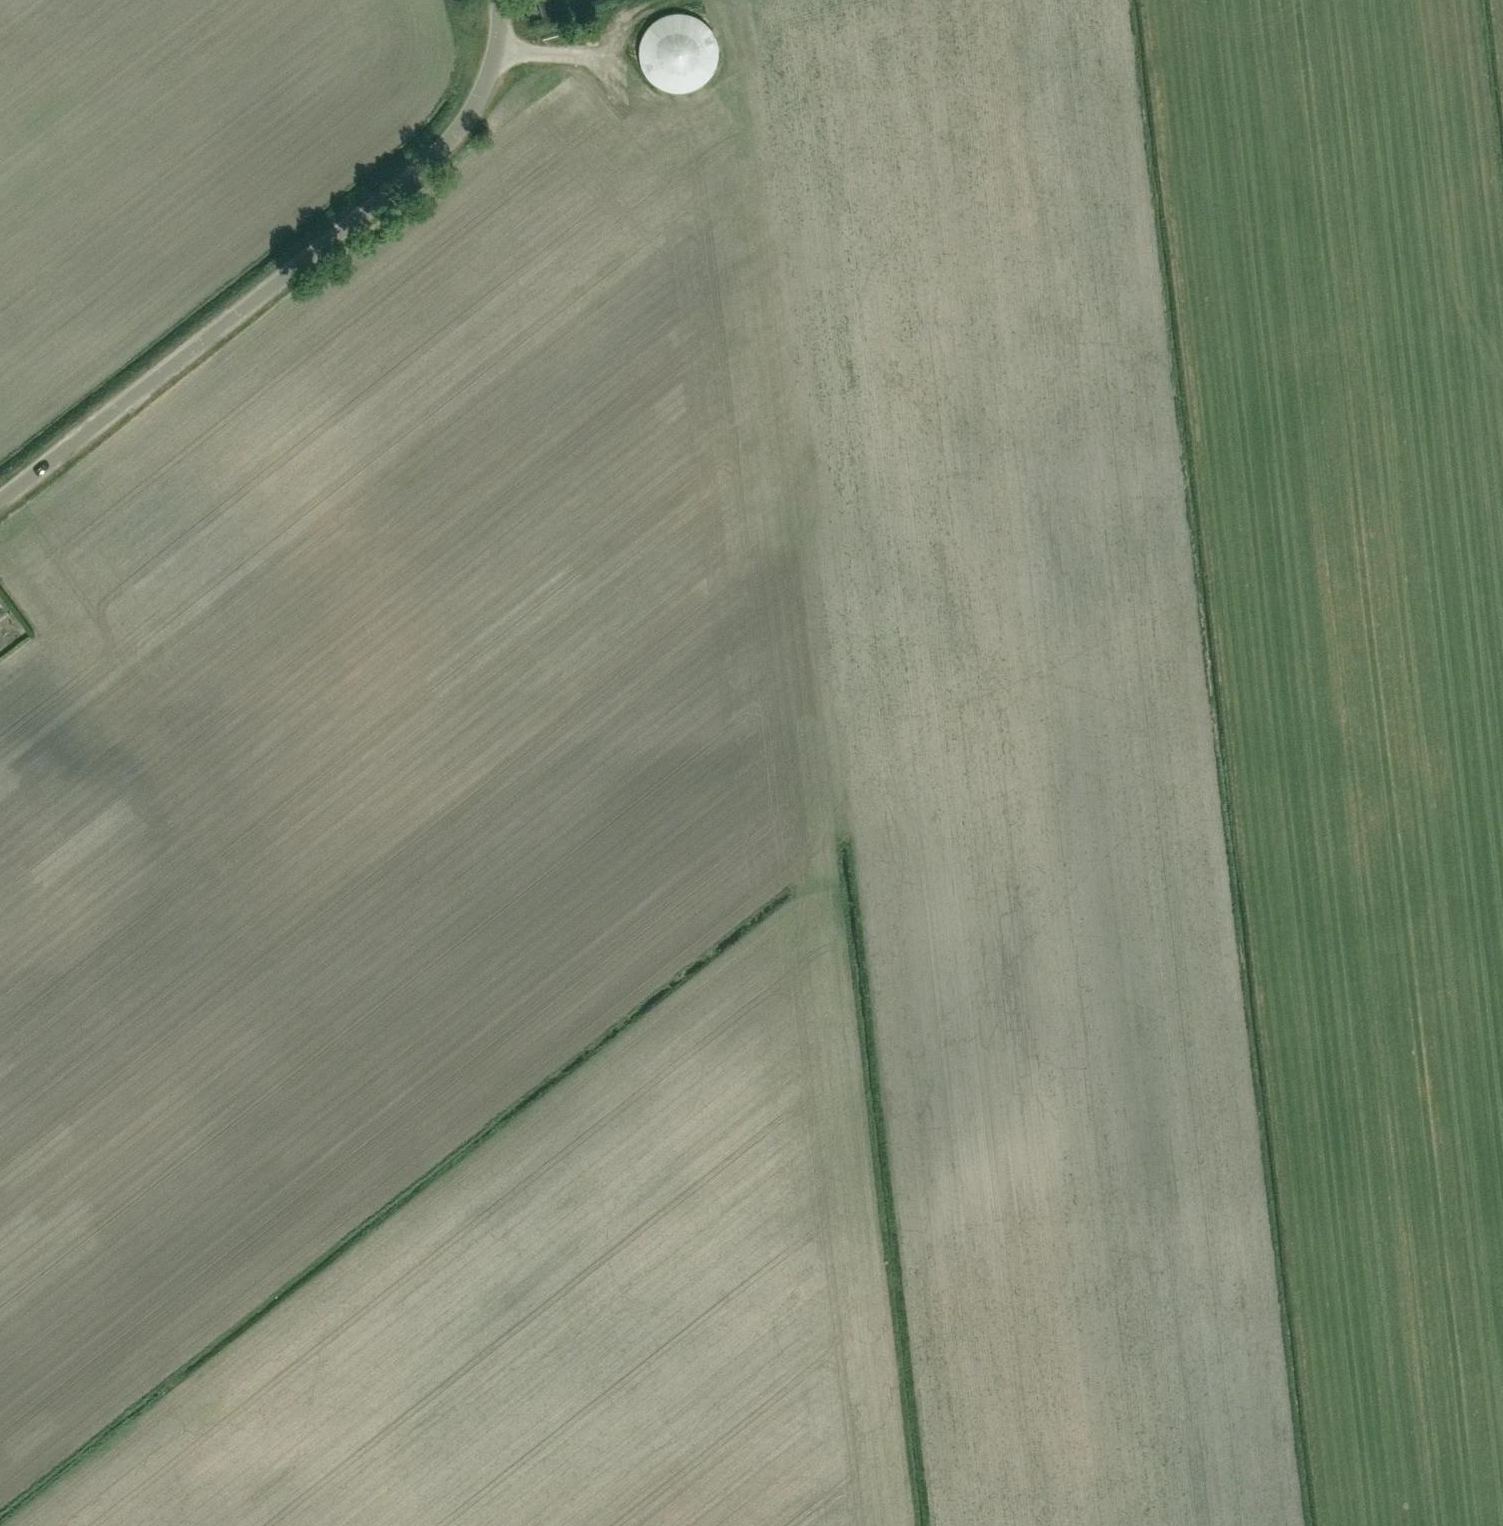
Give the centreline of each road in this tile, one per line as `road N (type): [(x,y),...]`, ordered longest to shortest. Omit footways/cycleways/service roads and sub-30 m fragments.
road 1 (unclassified): [(0,500),(435,155),(486,83),(498,0)]

